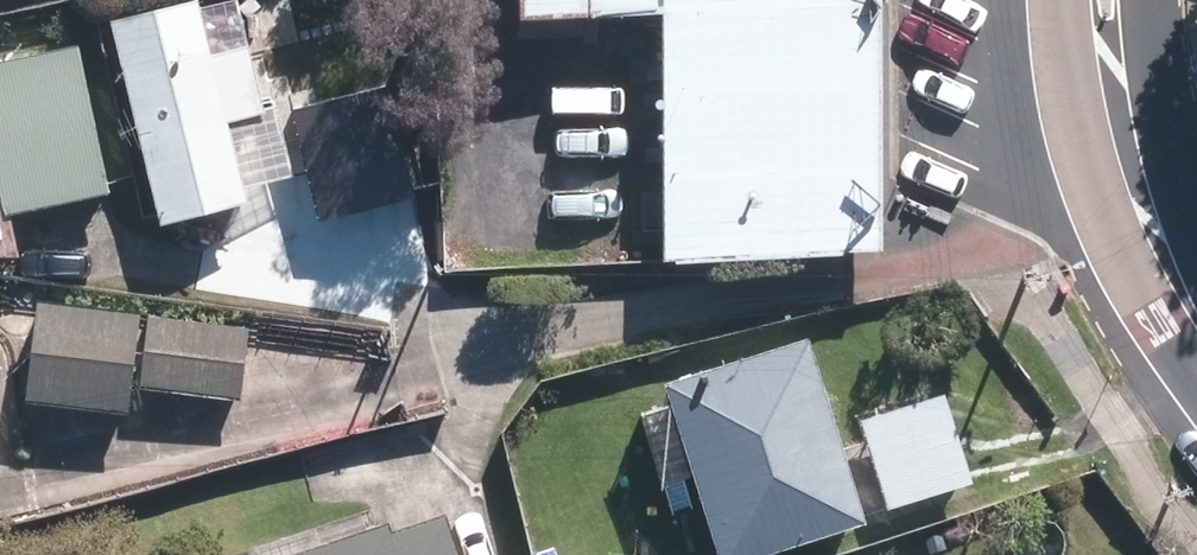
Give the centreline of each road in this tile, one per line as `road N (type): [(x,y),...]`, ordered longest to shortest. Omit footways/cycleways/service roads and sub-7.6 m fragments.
road 1 (secondary): [(1096,0),(1095,69),(1116,167),(1154,255),(1196,323)]

